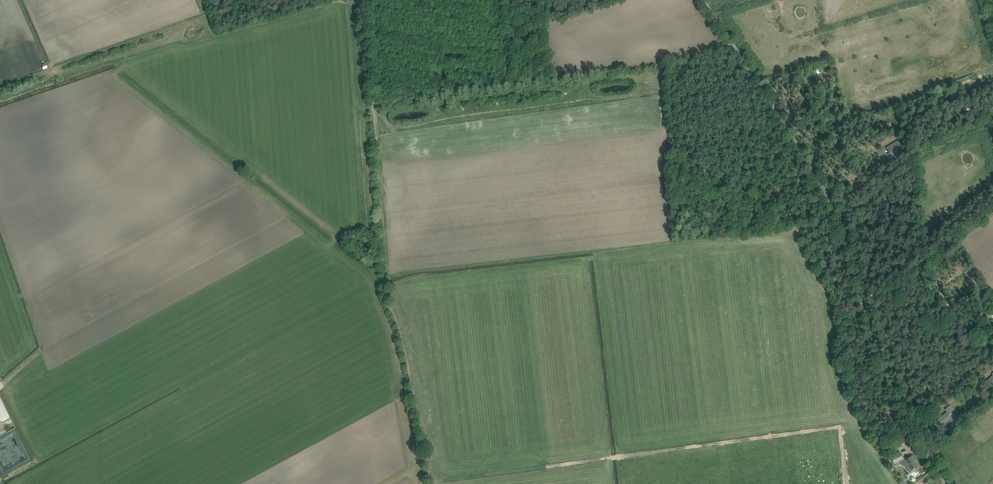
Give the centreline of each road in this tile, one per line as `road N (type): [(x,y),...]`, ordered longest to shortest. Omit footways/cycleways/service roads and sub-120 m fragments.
road 1 (track): [(431,483),(383,284),(360,0)]
road 2 (unclassified): [(867,314),(829,195),(704,0)]
road 3 (unclassified): [(948,483),(881,358),(867,314)]
road 4 (unclassified): [(867,314),(992,217)]

